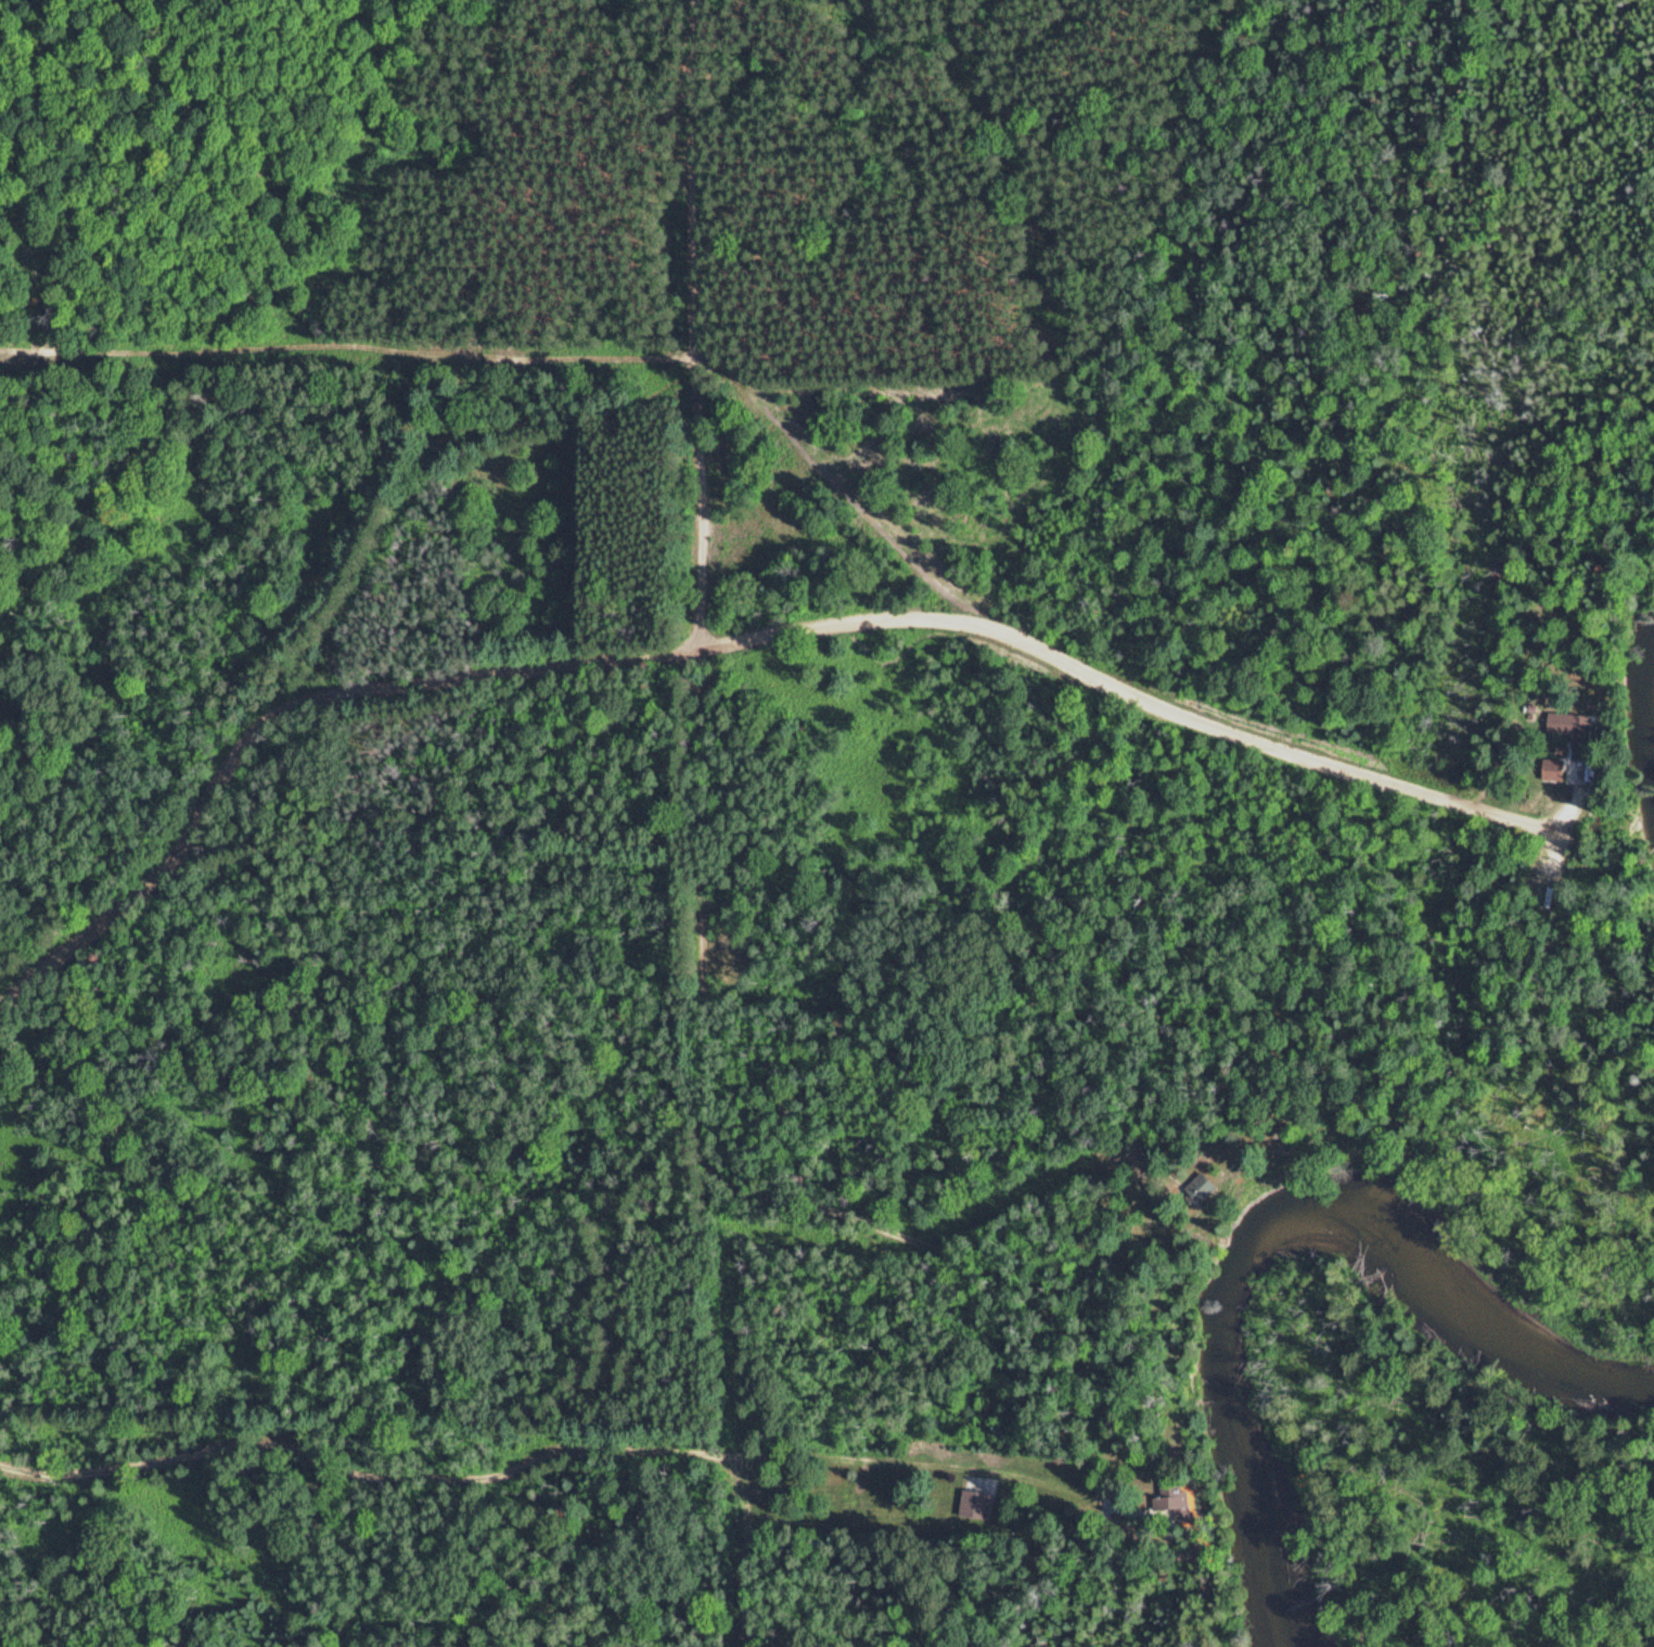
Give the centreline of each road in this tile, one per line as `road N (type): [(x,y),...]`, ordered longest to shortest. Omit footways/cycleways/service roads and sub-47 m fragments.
road 1 (residential): [(988,625),(903,614),(705,651),(305,703),(267,718),(232,757),(171,865),(0,1005)]
road 2 (residential): [(0,1462),(57,1474),(227,1445),(387,1474),(515,1471),(569,1447),(715,1455),(744,1499),(744,1646)]
road 3 (track): [(705,651),(695,0)]
road 4 (residential): [(988,625),(1162,705),(1437,799),(1569,828)]

